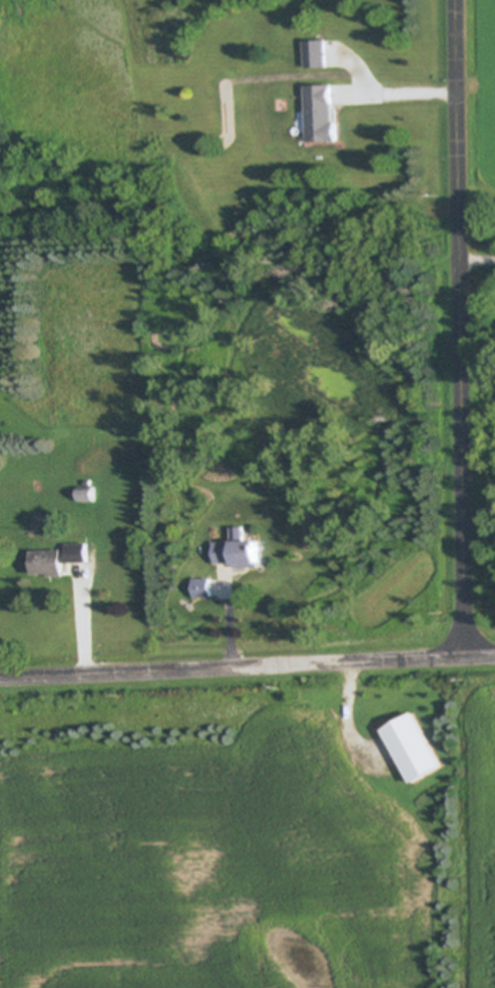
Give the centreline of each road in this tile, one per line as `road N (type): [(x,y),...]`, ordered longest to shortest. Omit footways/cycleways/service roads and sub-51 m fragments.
road 1 (residential): [(463,658),(454,0)]
road 2 (residential): [(0,678),(494,657)]

